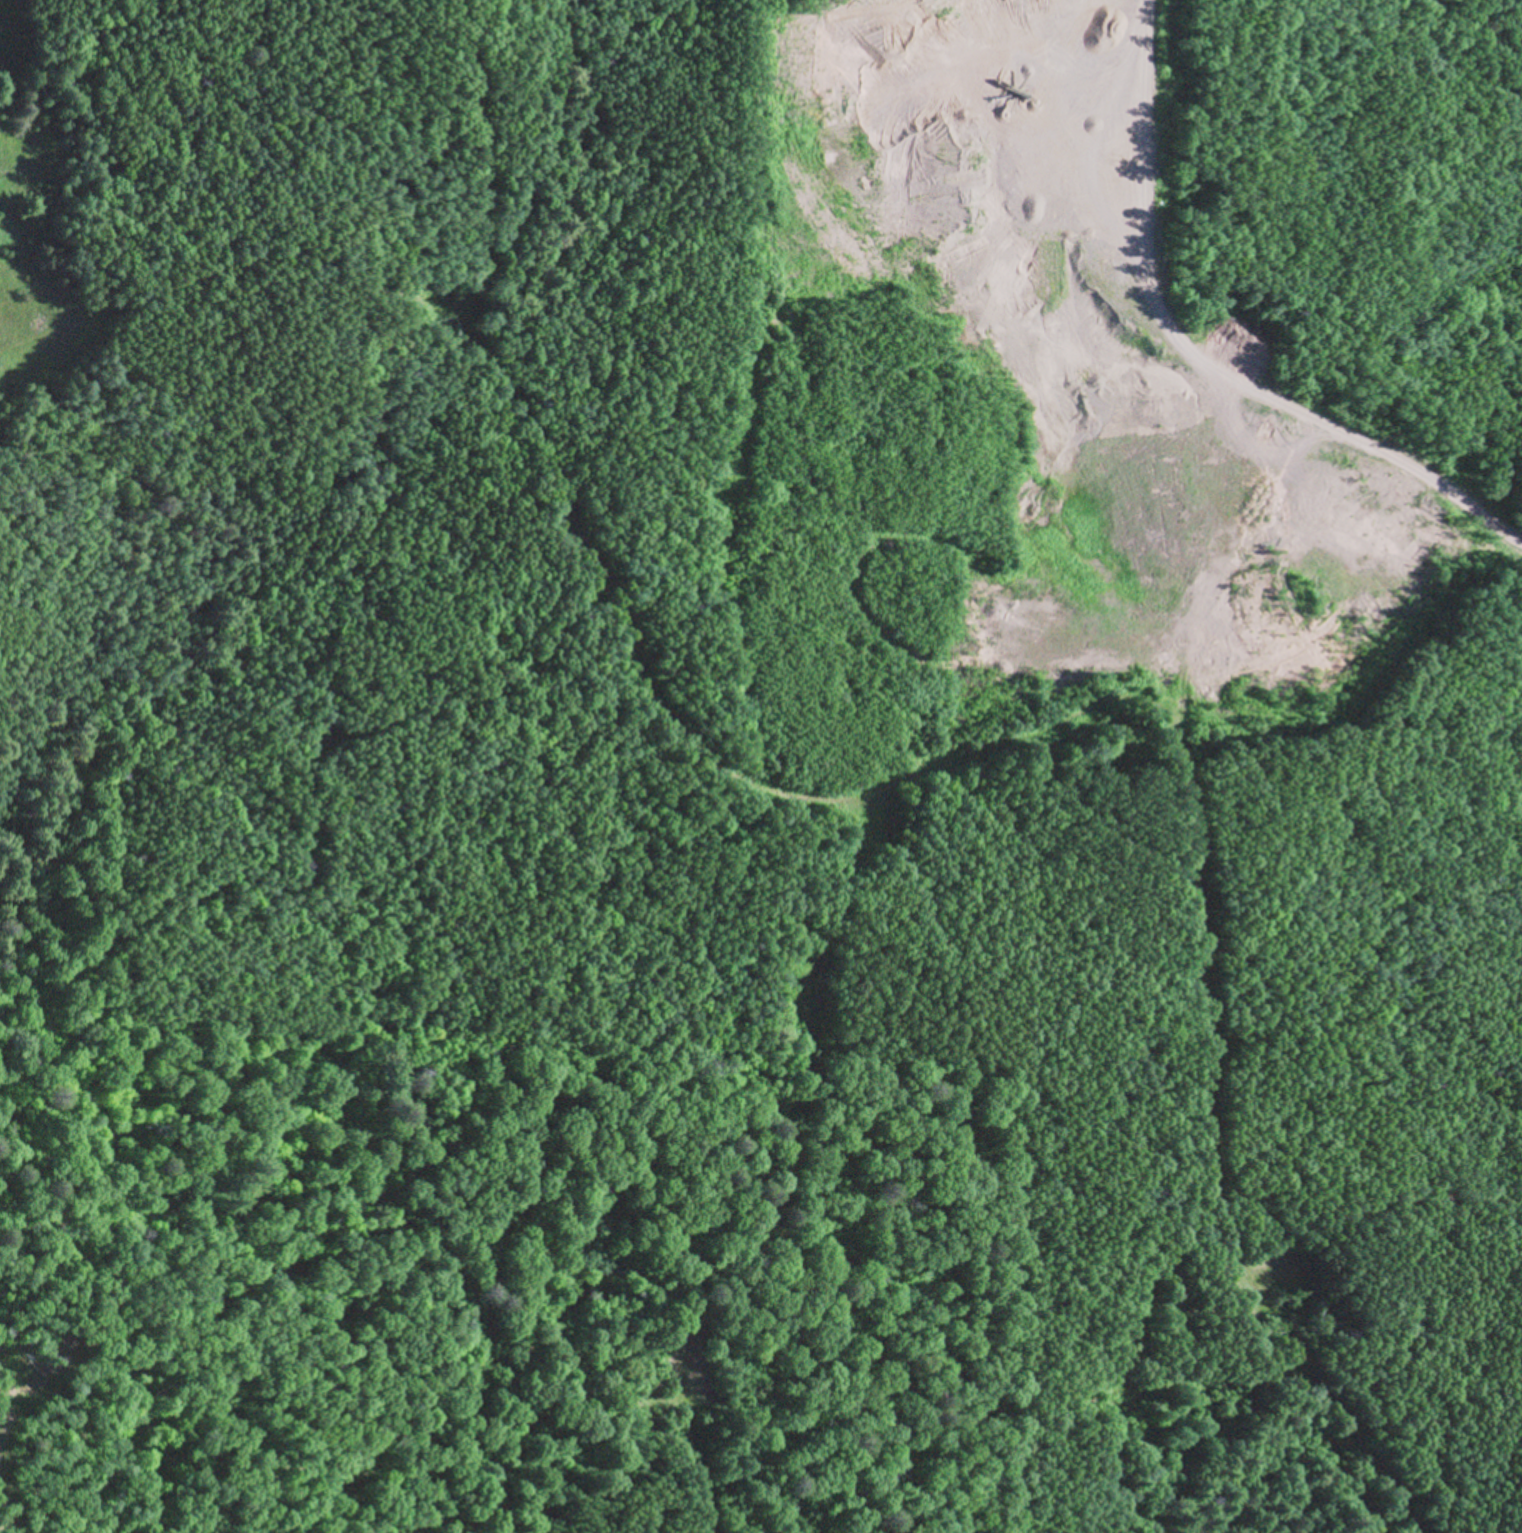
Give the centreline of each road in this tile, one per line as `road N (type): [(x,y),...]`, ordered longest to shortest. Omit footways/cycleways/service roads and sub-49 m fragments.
road 1 (track): [(1199,365),(1216,559),(1184,765),(1204,946),(1199,1106),(1210,1226),(1414,1532)]
road 2 (residential): [(1160,0),(1143,280),(1161,323),(1199,365)]
road 3 (residential): [(1521,551),(1371,444),(1199,365)]

